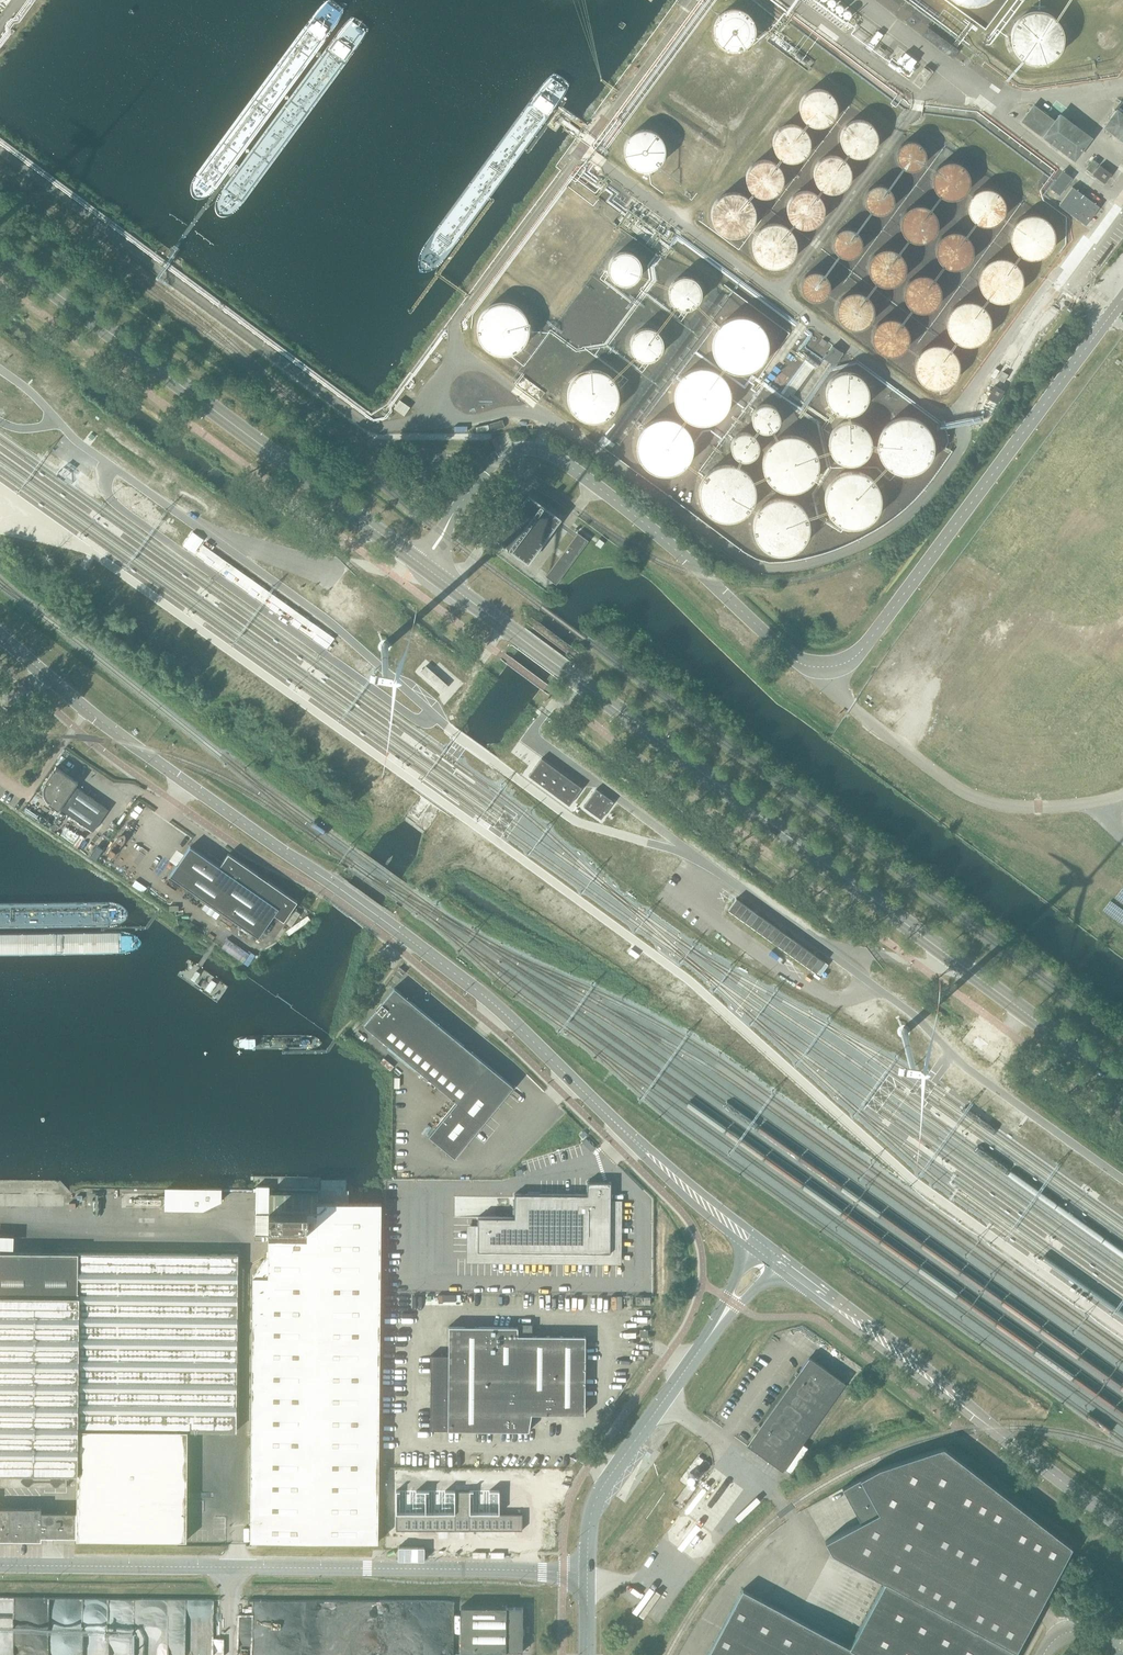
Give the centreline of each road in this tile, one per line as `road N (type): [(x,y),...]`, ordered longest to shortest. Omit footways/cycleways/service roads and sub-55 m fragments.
road 1 (unclassified): [(418,562),(494,461),(516,449),(543,450),(663,538),(789,655),(815,666),(844,662),(867,643),(1122,297)]
road 2 (secondary): [(1122,1085),(418,562)]
road 3 (tertiary): [(631,1138),(472,987),(86,711),(0,636)]
road 4 (unclassified): [(587,1573),(0,1565)]
road 5 (secondary): [(418,562),(0,251)]
road 6 (tertiary): [(1011,1442),(878,1327),(784,1261)]
road 7 (tertiary): [(777,1270),(1011,1442)]
road 8 (tertiary): [(704,1343),(596,1499),(587,1573)]
road 9 (tertiary): [(759,1242),(631,1138)]
road 10 (tertiary): [(631,1138),(686,1198),(751,1250)]
road 11 (tertiary): [(1122,1528),(1011,1442)]

